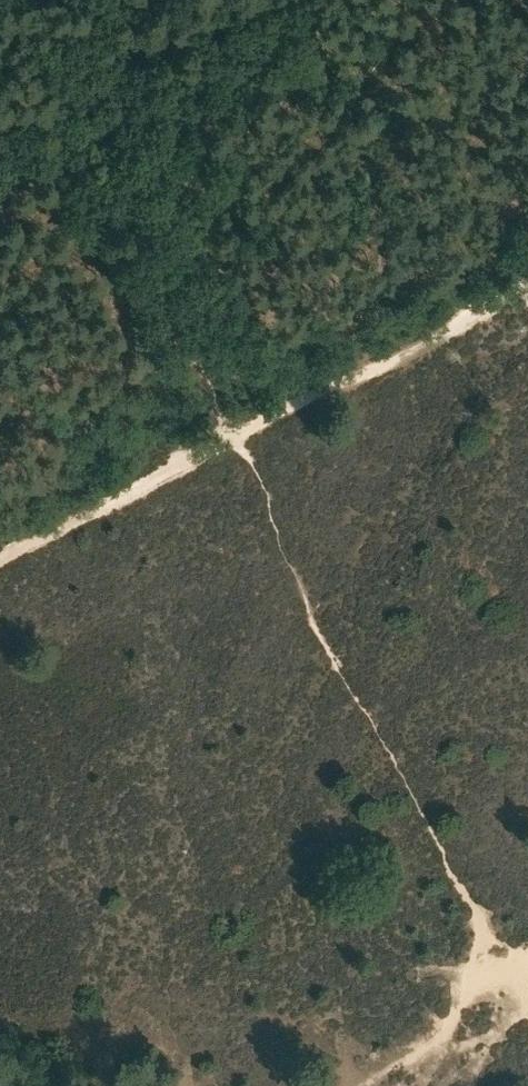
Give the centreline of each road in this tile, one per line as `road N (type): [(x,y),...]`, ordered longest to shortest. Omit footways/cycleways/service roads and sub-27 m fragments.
road 1 (track): [(0,564),(527,285)]

